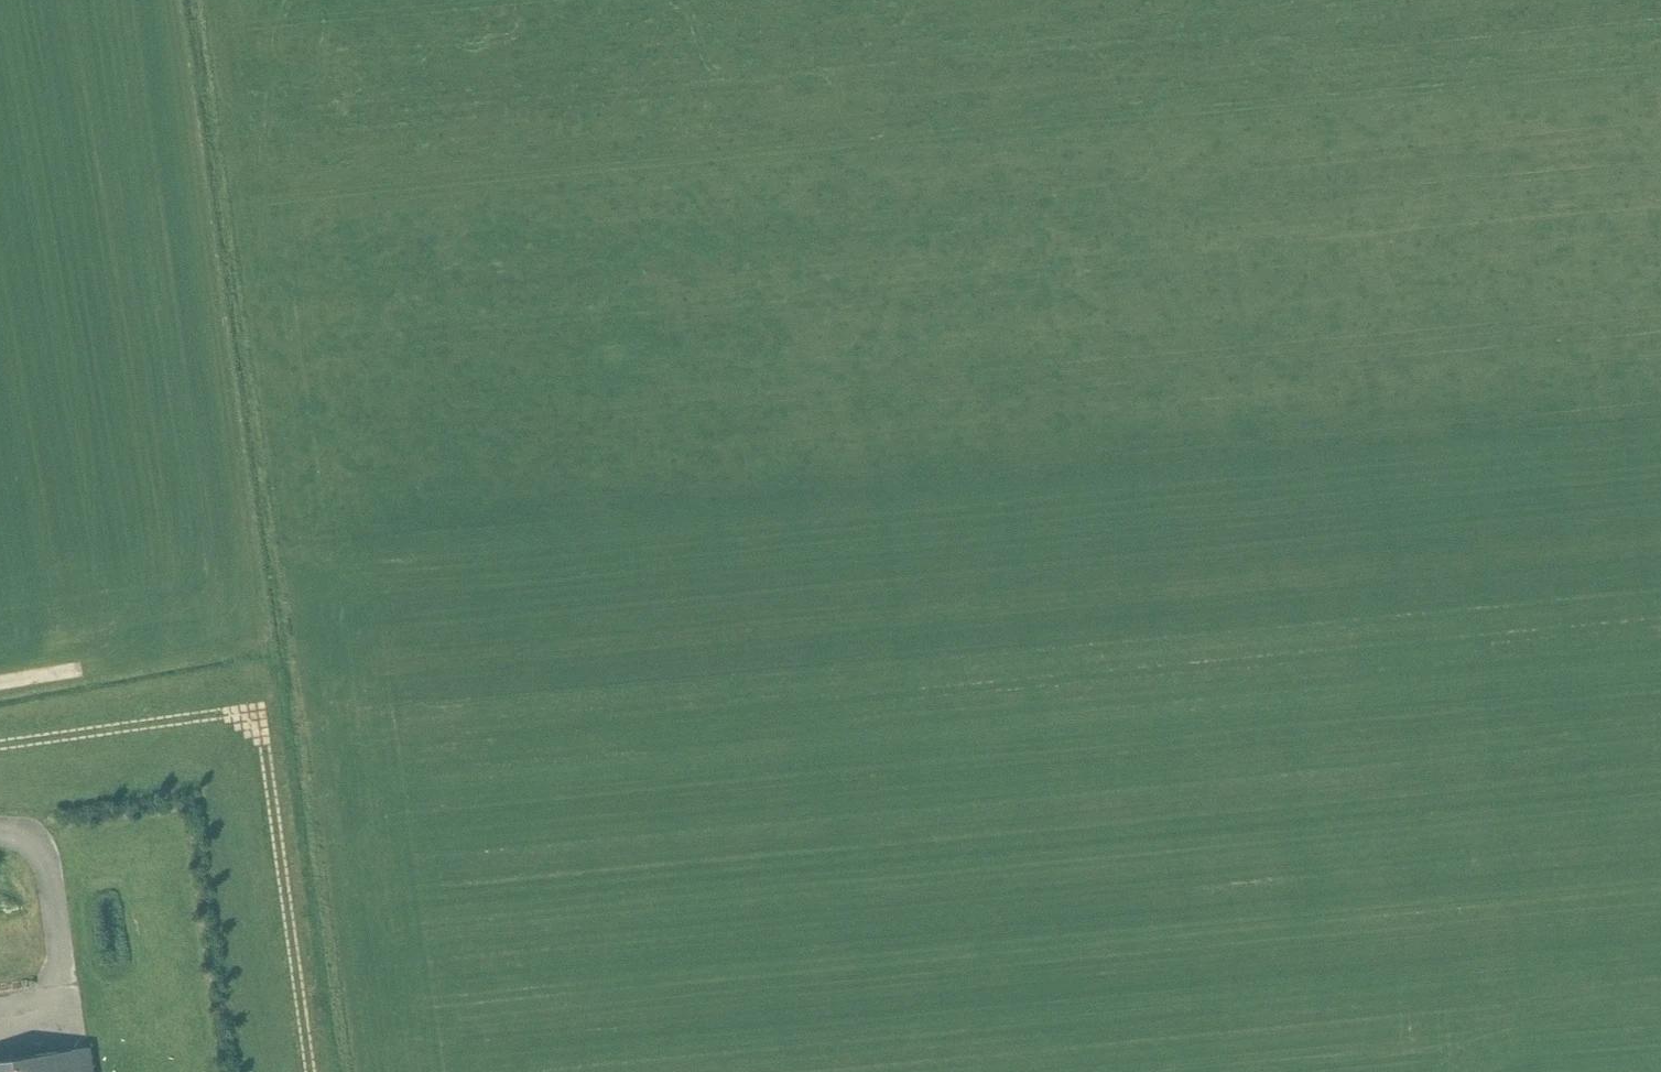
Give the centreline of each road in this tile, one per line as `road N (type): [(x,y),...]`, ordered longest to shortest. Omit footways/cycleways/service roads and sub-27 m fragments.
road 1 (track): [(0,745),(258,709),(309,1071)]

